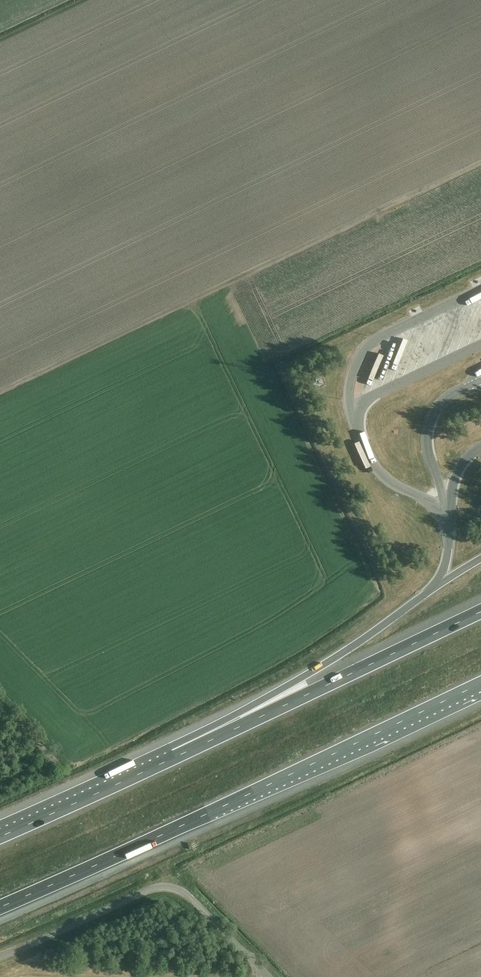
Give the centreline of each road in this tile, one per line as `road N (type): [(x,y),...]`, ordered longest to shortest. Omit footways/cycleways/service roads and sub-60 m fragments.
road 1 (track): [(480,166),(0,398)]
road 2 (motorway): [(0,907),(480,684)]
road 3 (motorway): [(480,610),(137,774)]
road 4 (motorway): [(435,587),(362,640),(137,774)]
road 5 (unclassified): [(0,957),(165,886),(189,897),(269,976)]
road 6 (motorway): [(137,774),(0,836)]

